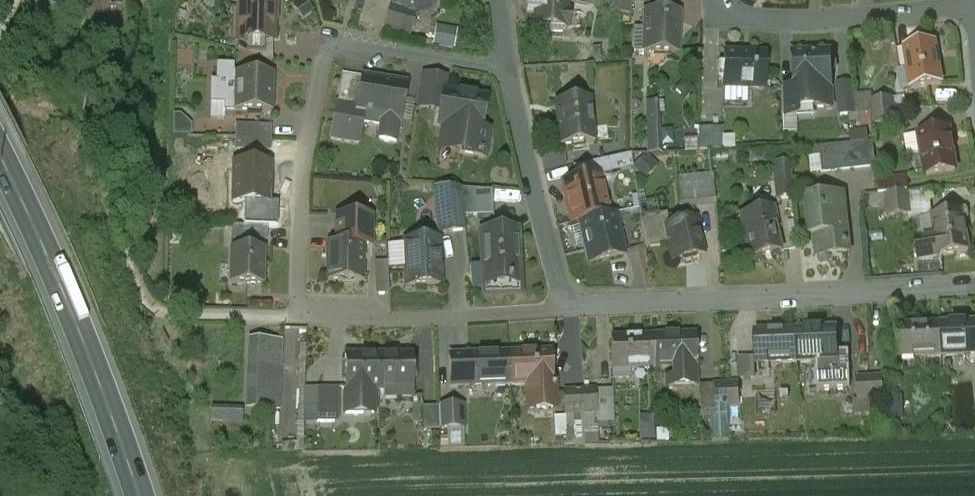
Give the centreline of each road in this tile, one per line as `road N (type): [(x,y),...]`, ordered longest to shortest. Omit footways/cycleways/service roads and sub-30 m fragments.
road 1 (residential): [(506,65),(328,38),(300,174),(300,314),(561,309)]
road 2 (residential): [(561,309),(974,287)]
road 3 (primary): [(0,171),(83,352),(136,495)]
road 4 (residential): [(974,7),(822,21),(715,18),(715,0)]
road 5 (residential): [(506,65),(561,309)]

